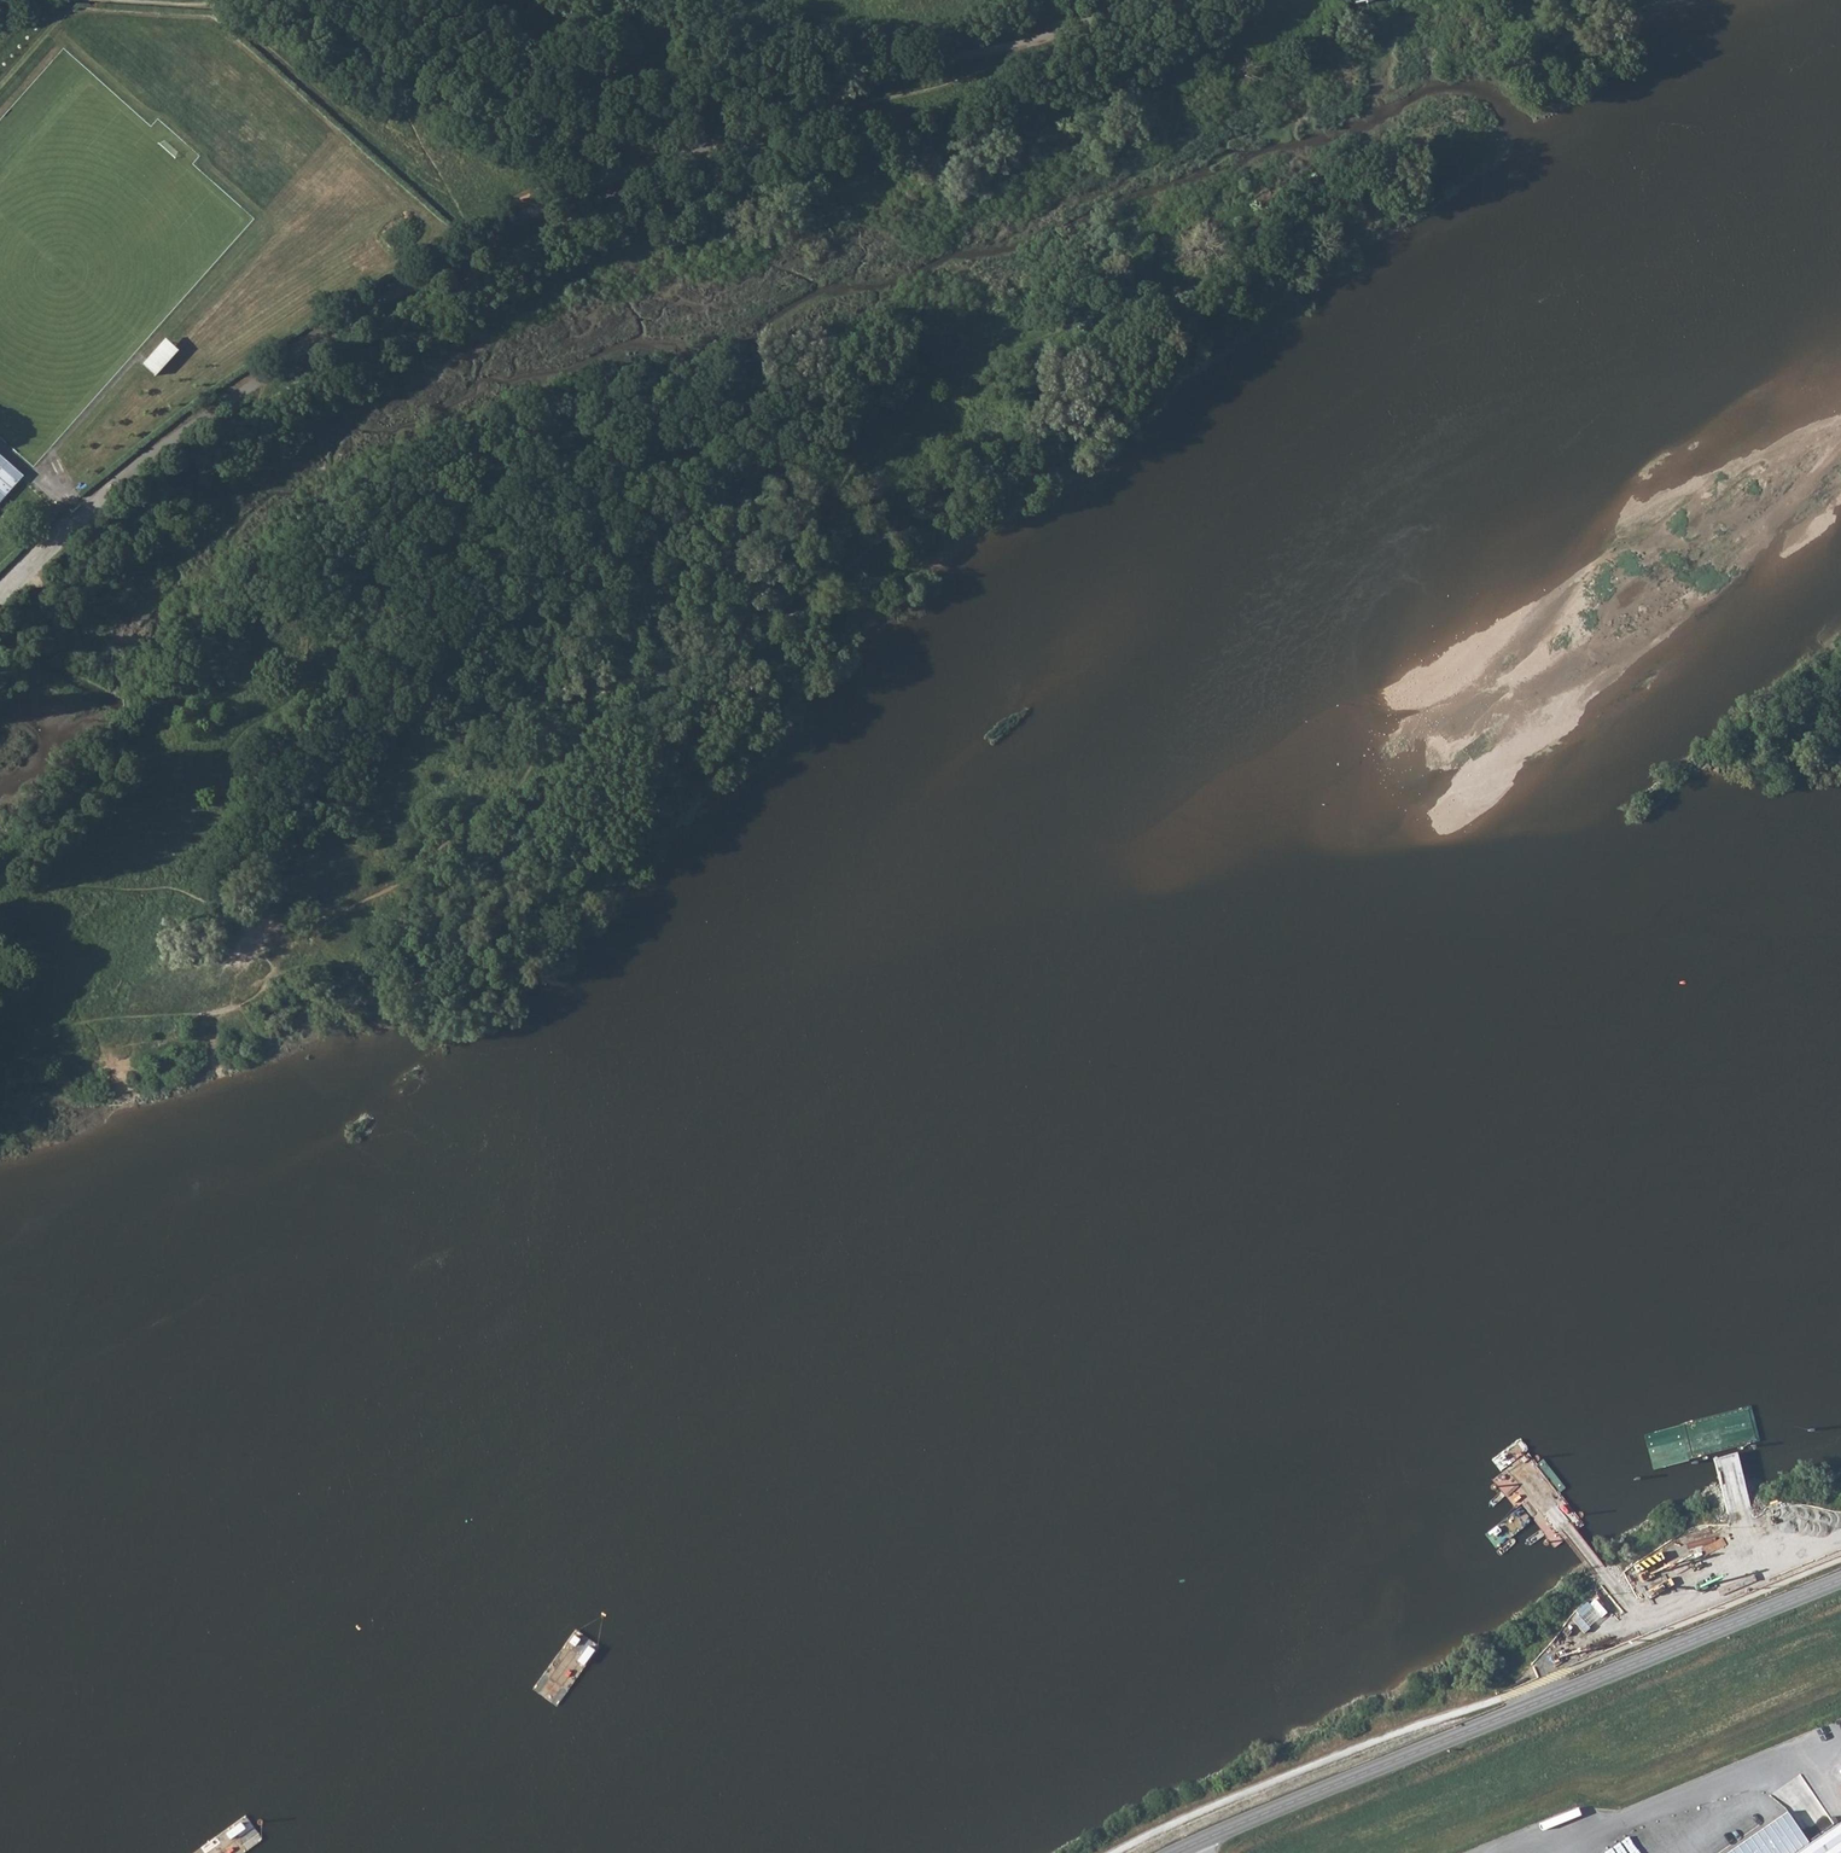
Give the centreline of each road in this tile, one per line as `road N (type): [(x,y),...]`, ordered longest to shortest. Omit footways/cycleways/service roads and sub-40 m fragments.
road 1 (secondary): [(1186,1847),(1840,1579)]

